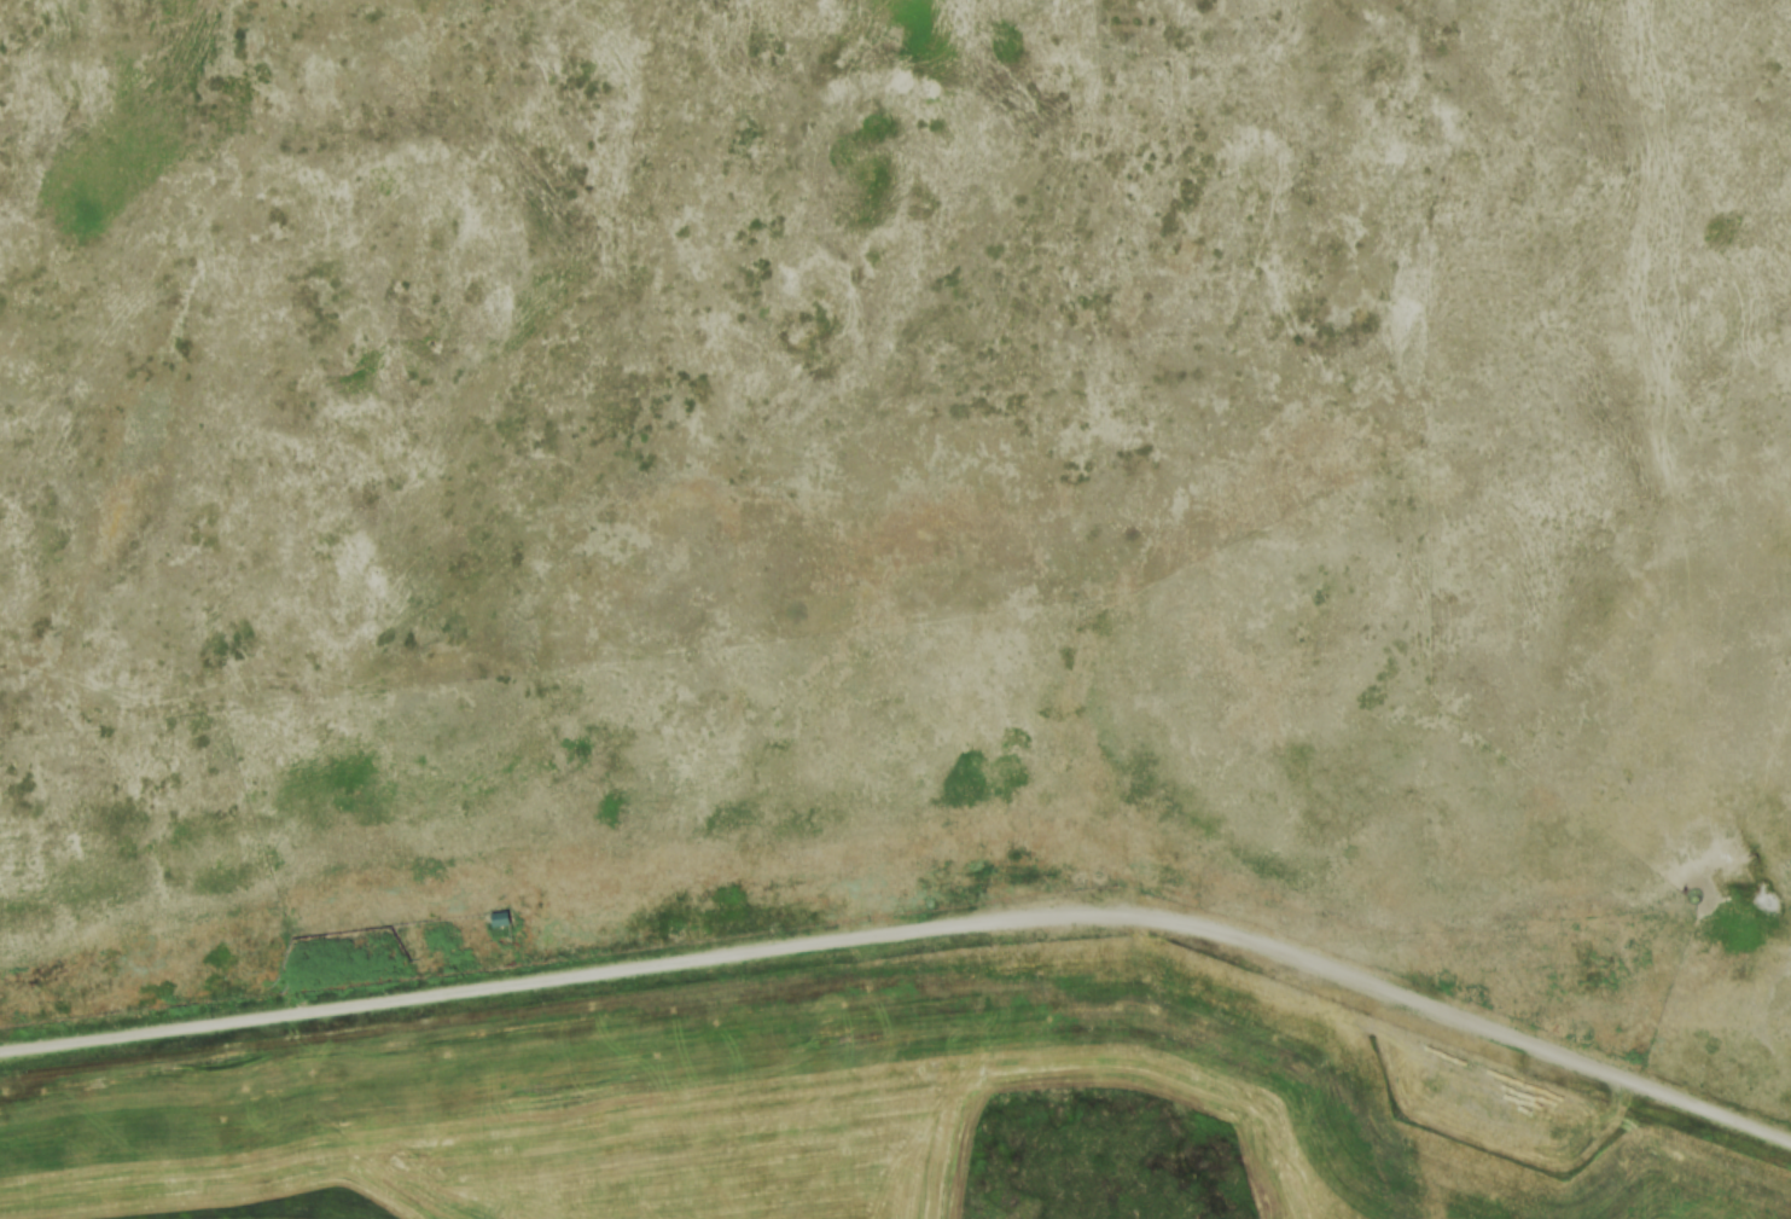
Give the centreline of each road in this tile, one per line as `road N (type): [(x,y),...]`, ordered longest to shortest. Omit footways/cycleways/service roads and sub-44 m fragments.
road 1 (residential): [(0,1051),(1092,916),(1223,935),(1790,1141)]

